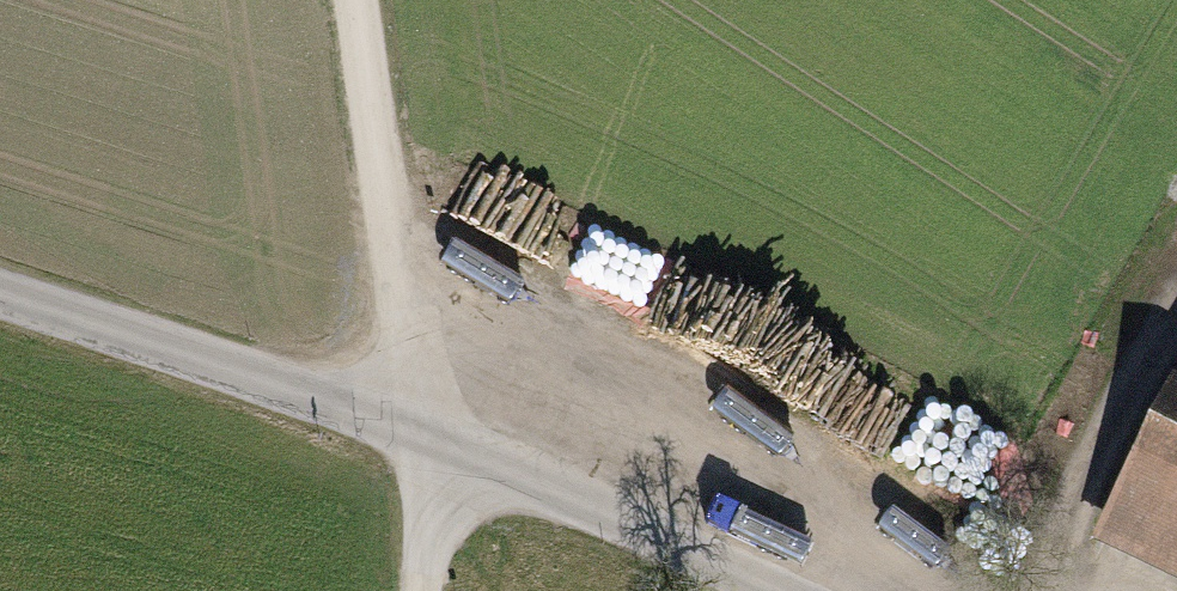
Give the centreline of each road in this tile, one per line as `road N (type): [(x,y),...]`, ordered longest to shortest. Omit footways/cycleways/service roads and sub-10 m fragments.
road 1 (tertiary): [(764,590),(335,404),(0,296)]
road 2 (track): [(421,590),(419,440),(355,0)]
road 3 (track): [(851,590),(809,486),(395,274)]

